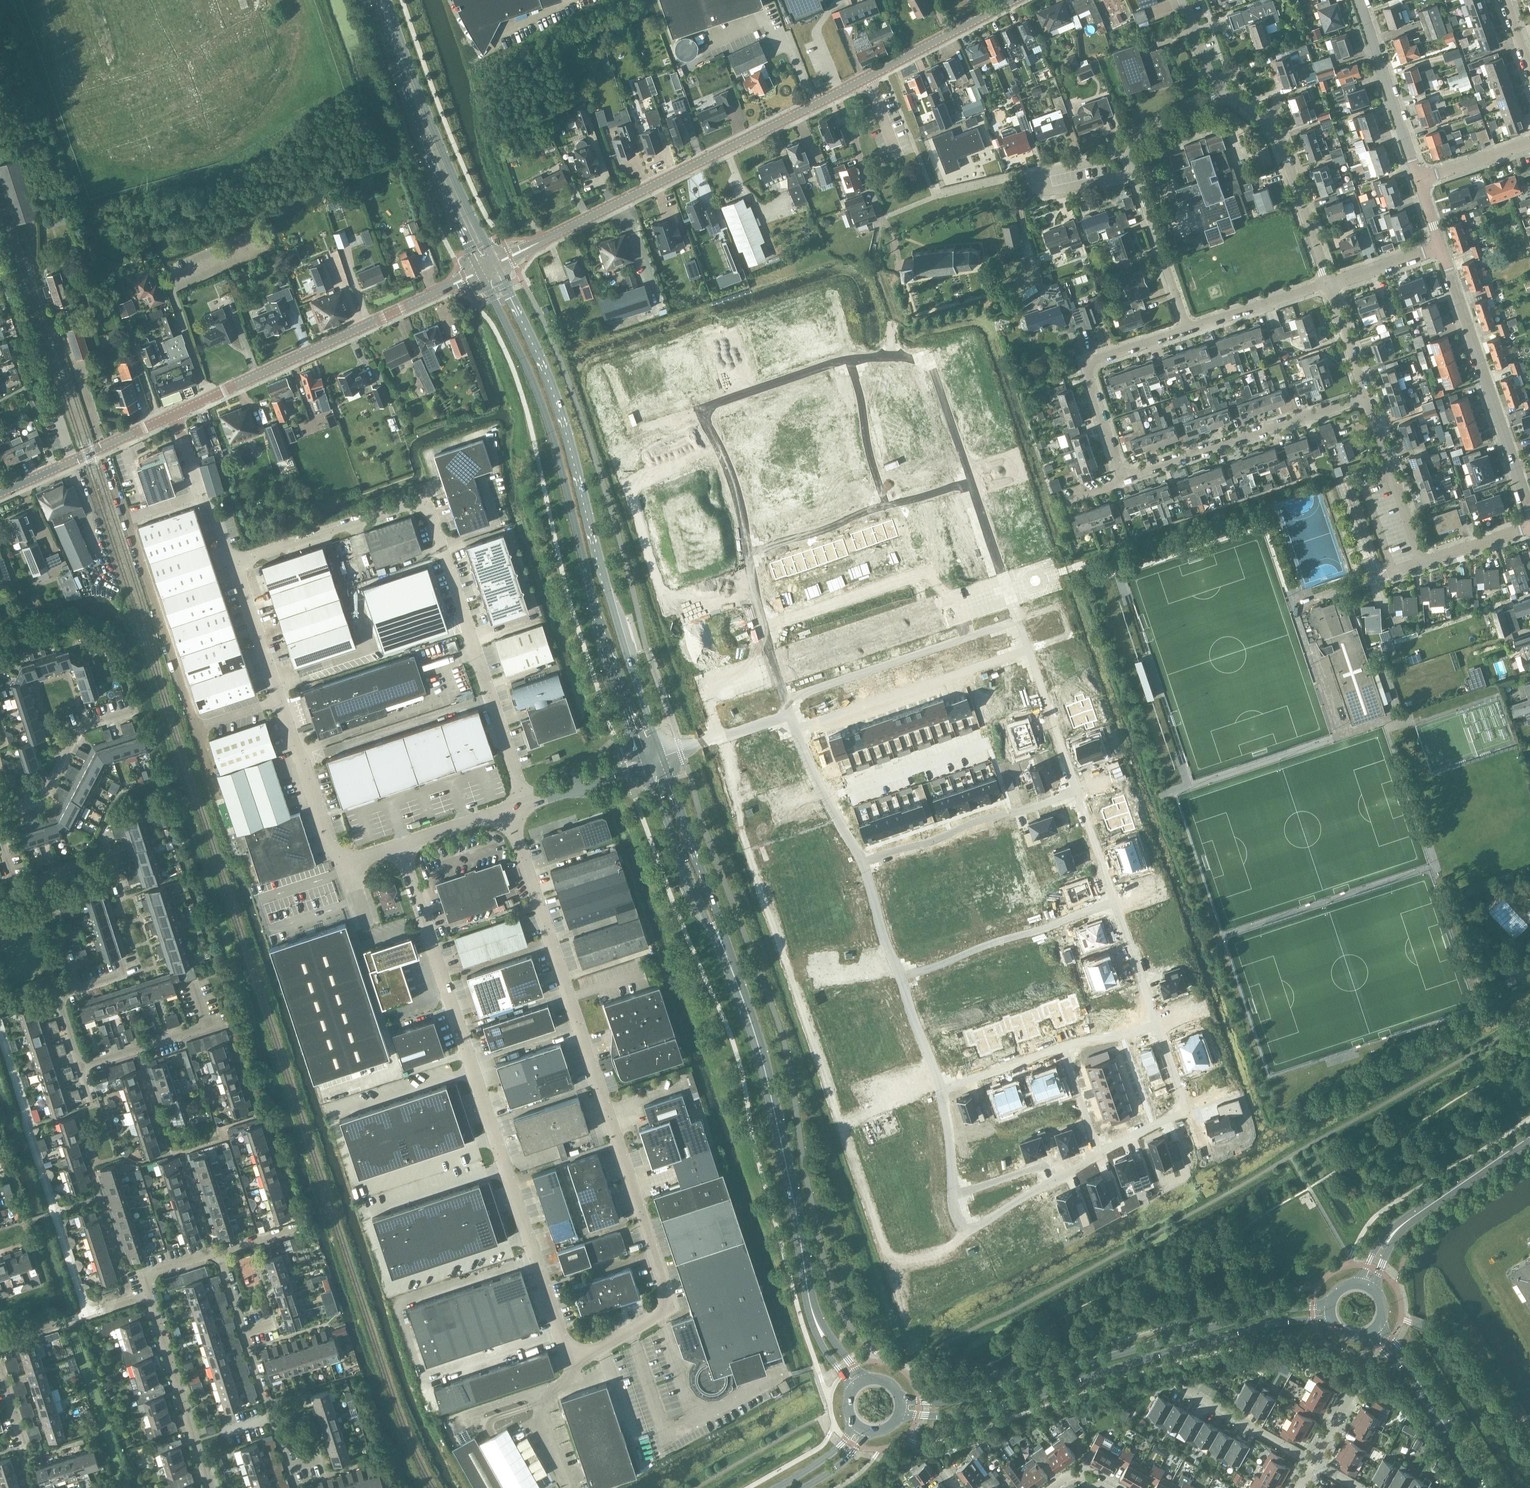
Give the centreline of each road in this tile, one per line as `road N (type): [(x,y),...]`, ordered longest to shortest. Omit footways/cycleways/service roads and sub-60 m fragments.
road 1 (unclassified): [(578,1353),(603,1348),(659,1314),(666,1289),(507,809)]
road 2 (unclassified): [(578,1353),(562,1338),(534,1260),(398,845)]
road 3 (unclassified): [(526,802),(430,512),(407,504),(232,562)]
road 4 (secondary): [(655,737),(562,421),(498,267)]
road 5 (secondary): [(482,275),(549,425),(638,743)]
road 6 (secondary): [(901,1414),(987,1412),(1241,1330),(1332,1320)]
road 7 (secondary): [(1331,1305),(1262,1312),(959,1401),(902,1399)]
road 8 (tertiary): [(538,243),(871,78)]
road 9 (secondary): [(817,1320),(764,1061),(732,970)]
road 10 (unclassified): [(197,728),(128,521),(199,494)]
road 11 (secondary): [(375,0),(413,121),(479,267)]
road 12 (tertiary): [(175,417),(432,294)]
road 13 (secondary): [(494,260),(427,112),(388,0)]
road 14 (residential): [(1529,510),(1441,246)]
road 15 (residential): [(1121,470),(1129,474),(1366,396)]
road 16 (residential): [(1018,620),(784,699)]
road 17 (residential): [(796,730),(1029,649)]
road 18 (residential): [(863,864),(1080,792)]
road 19 (residential): [(900,976),(1115,901)]
road 20 (unclassified): [(279,700),(332,847),(360,858),(398,845)]
road 21 (residential): [(1329,282),(1278,136),(1229,89)]
road 22 (residential): [(1121,470),(1090,364),(1187,329)]
road 23 (residential): [(968,480),(928,359),(852,360)]
road 24 (residential): [(210,1487),(148,1294)]
road 25 (secondary): [(653,785),(732,970)]
road 26 (secondary): [(732,970),(669,780)]
road 27 (tertiary): [(0,494),(175,417)]
road 28 (residential): [(1419,180),(1359,0)]
road 29 (residential): [(0,813),(40,800),(77,729),(131,711)]
road 30 (residential): [(1422,564),(1366,396)]
road 31 (residential): [(81,1067),(200,1028),(193,982)]
road 32 (tertiary): [(871,78),(1018,0)]
road 33 (residential): [(1187,329),(1136,173)]
road 34 (unclassified): [(1396,1232),(1529,1138)]
road 35 (residential): [(852,360),(698,410)]
road 36 (residential): [(871,78),(880,106),(855,139),(883,220)]
road 37 (residential): [(1314,1461),(1179,1387)]
road 38 (residential): [(749,553),(723,455),(698,410)]
road 39 (residential): [(852,360),(890,507)]
road 40 (residential): [(1080,792),(1029,649)]
road 41 (residential): [(784,699),(749,553)]
road 42 (residential): [(796,730),(863,864)]
road 43 (residential): [(1187,329),(1329,282)]
road 44 (residential): [(1018,620),(968,480)]
road 45 (residential): [(749,553),(890,507)]
road 46 (unclassified): [(232,562),(279,700)]
road 47 (residential): [(952,1195),(956,1216),(973,1229),(1058,1178)]
road 48 (residential): [(1157,1024),(1115,901)]
road 49 (residential): [(942,1090),(1062,1048)]
road 50 (residential): [(952,1195),(1052,1162),(1058,1178)]
road 51 (residential): [(900,976),(942,1090)]
road 52 (residential): [(1366,396),(1329,282)]

